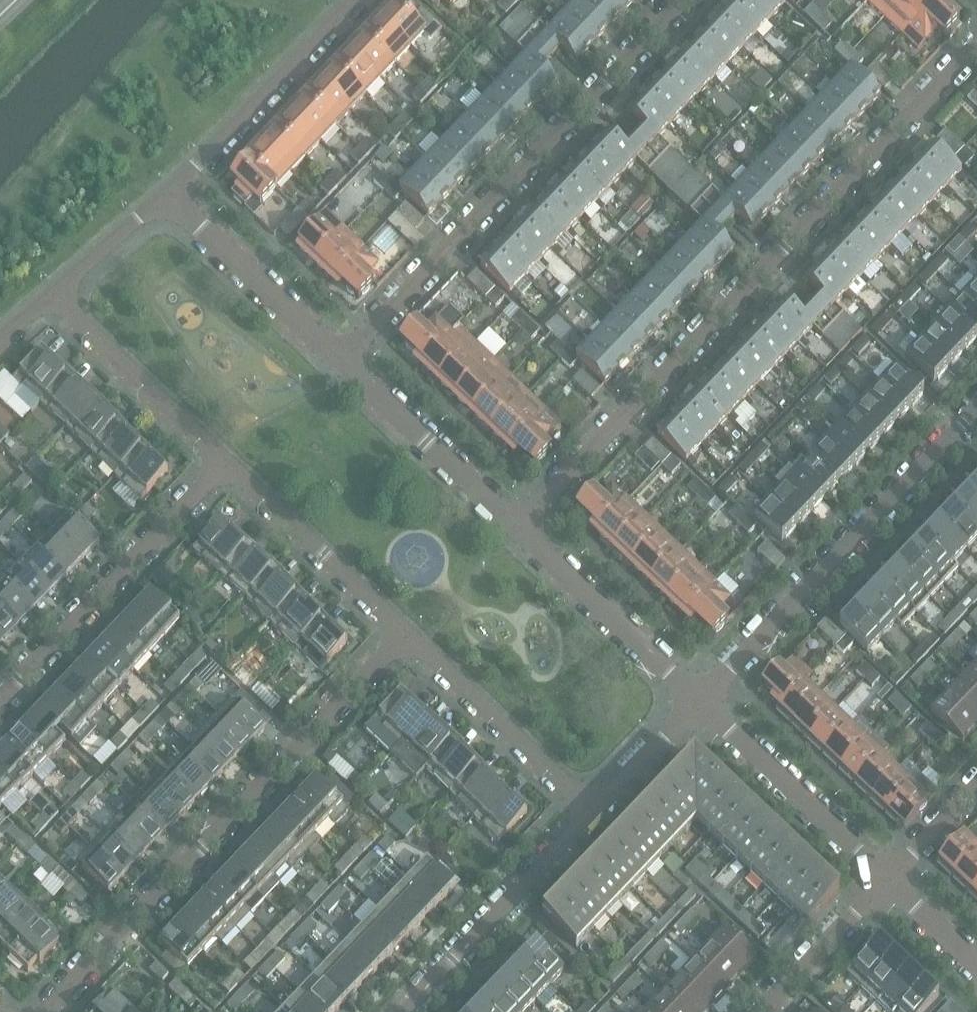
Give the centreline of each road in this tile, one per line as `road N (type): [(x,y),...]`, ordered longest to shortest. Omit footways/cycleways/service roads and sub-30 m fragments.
road 1 (residential): [(976,50),(520,528)]
road 2 (residential): [(402,633),(46,1011)]
road 3 (residential): [(344,361),(683,0)]
road 4 (residential): [(700,702),(976,414)]
road 5 (residential): [(0,699),(224,464)]
road 6 (residential): [(402,1011),(593,812)]
road 7 (residential): [(354,0),(168,198)]
road 8 (residential): [(593,812),(402,633)]
road 9 (residential): [(890,878),(700,702)]
road 10 (residential): [(700,702),(520,528)]
road 11 (residential): [(402,633),(224,464)]
road 12 (residential): [(520,528),(344,361)]
road 13 (residential): [(224,464),(53,293)]
road 14 (residential): [(344,361),(168,198)]
road 15 (residential): [(763,1011),(890,878)]
road 16 (residential): [(593,812),(700,702)]
road 17 (residential): [(168,198),(53,293)]
road 18 (residential): [(890,878),(976,787)]

